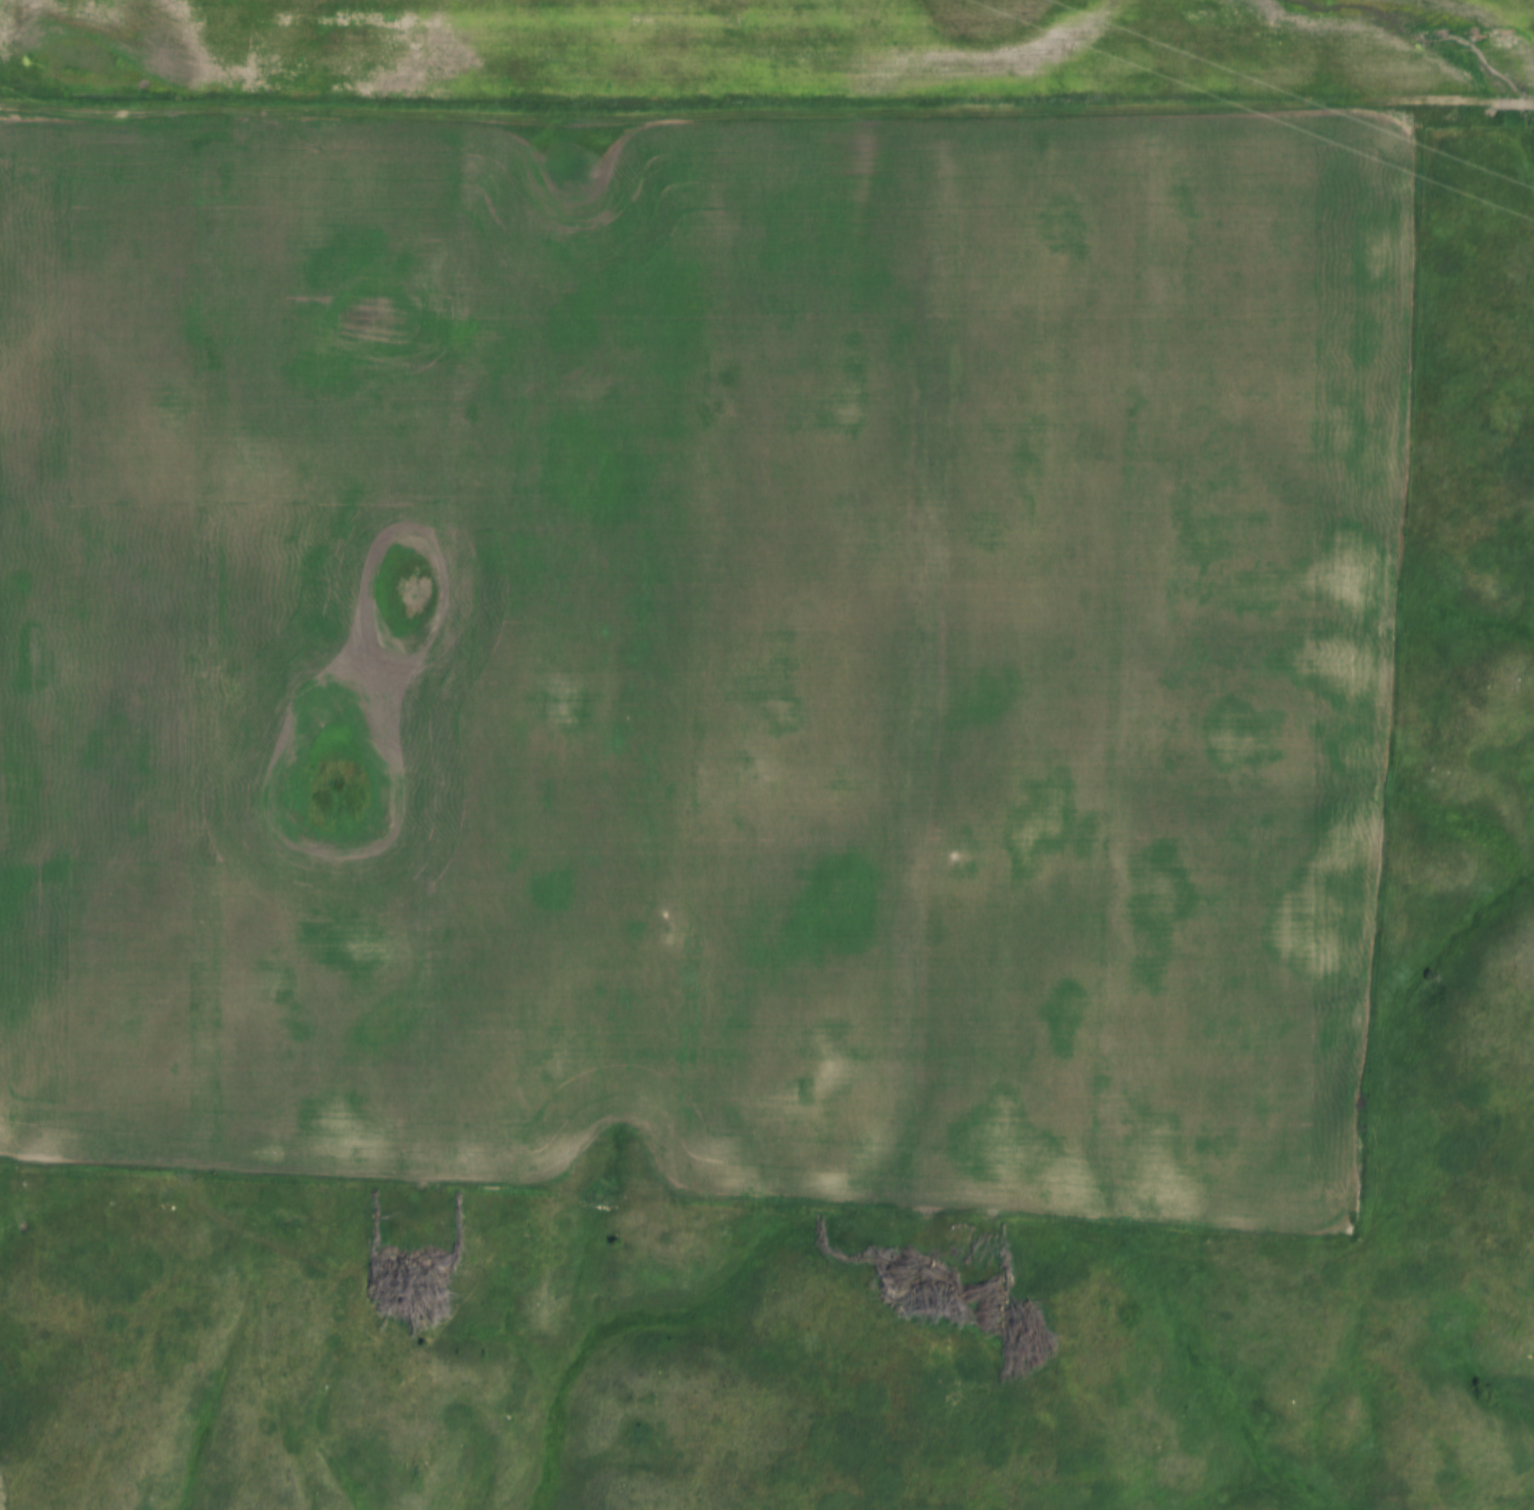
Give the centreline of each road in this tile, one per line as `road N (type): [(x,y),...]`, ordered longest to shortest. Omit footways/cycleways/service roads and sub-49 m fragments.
road 1 (track): [(0,103),(162,113),(1424,96),(1533,105)]

